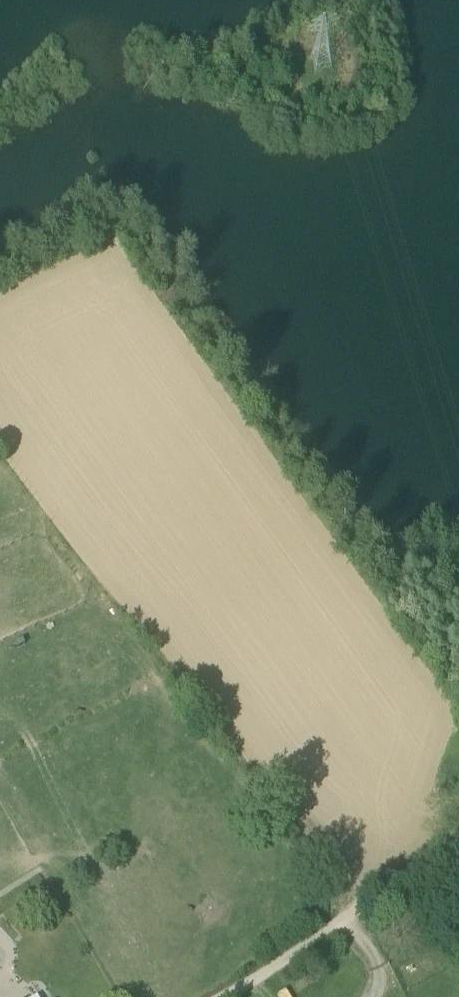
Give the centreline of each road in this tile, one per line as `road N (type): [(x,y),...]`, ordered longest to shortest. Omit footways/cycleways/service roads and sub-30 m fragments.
road 1 (track): [(224,996),(458,843)]

